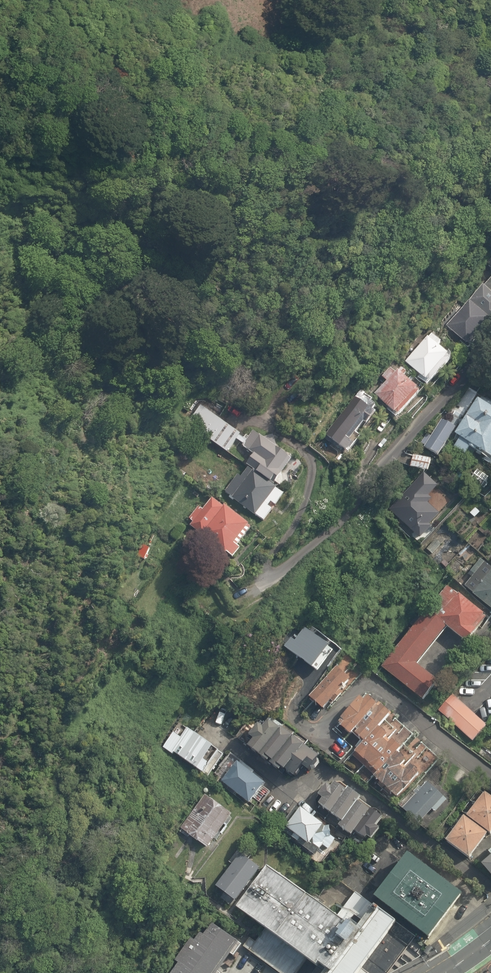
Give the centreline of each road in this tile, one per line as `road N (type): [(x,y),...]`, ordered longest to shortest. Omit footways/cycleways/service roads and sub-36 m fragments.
road 1 (residential): [(490,348),(334,525),(275,574),(265,565),(303,508),(312,464),(306,450),(264,421)]
road 2 (residential): [(373,672),(490,780)]

